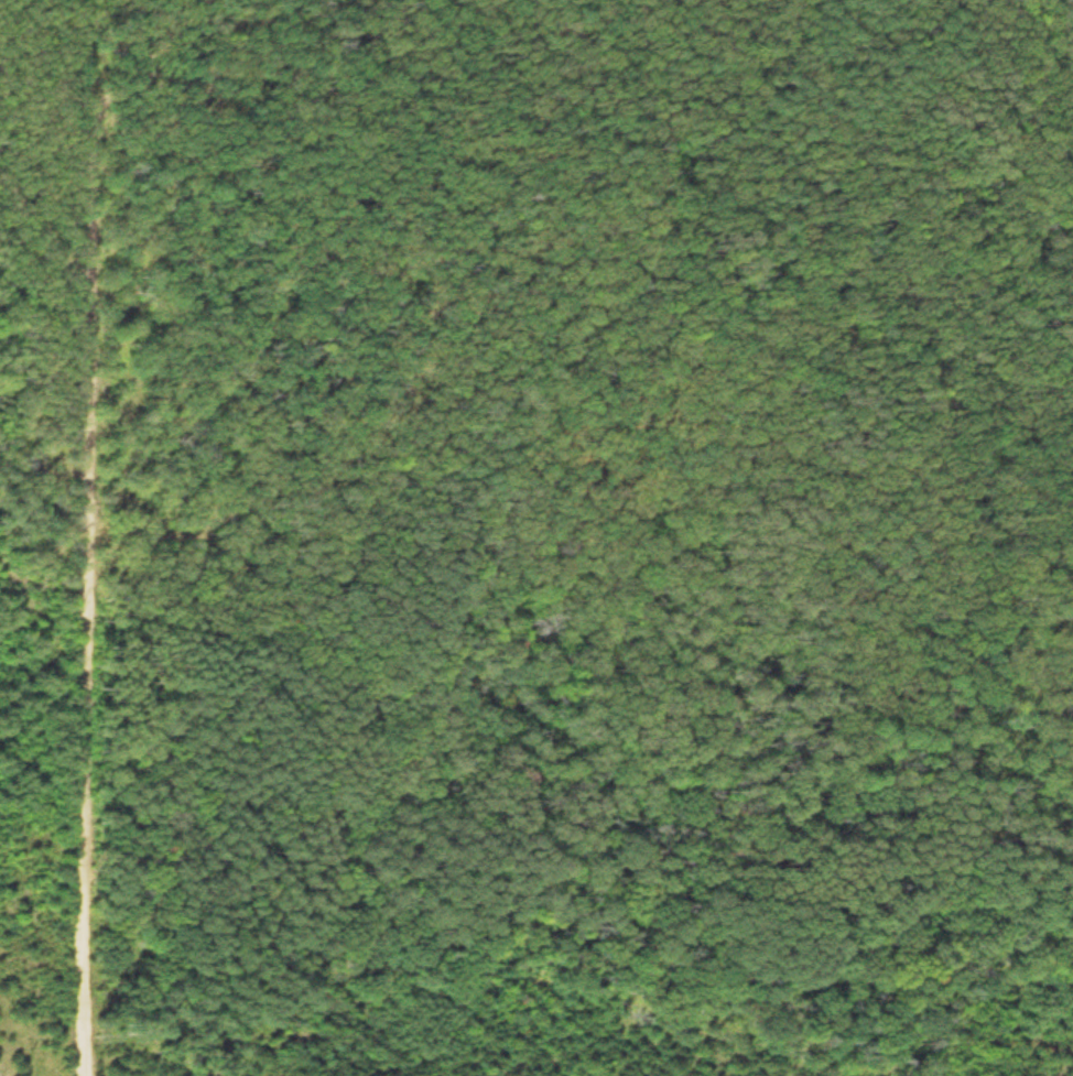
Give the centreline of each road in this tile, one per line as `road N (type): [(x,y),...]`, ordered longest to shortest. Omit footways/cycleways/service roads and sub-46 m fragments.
road 1 (residential): [(91,1075),(94,301),(0,181)]
road 2 (residential): [(94,301),(88,172),(113,99),(180,0)]

